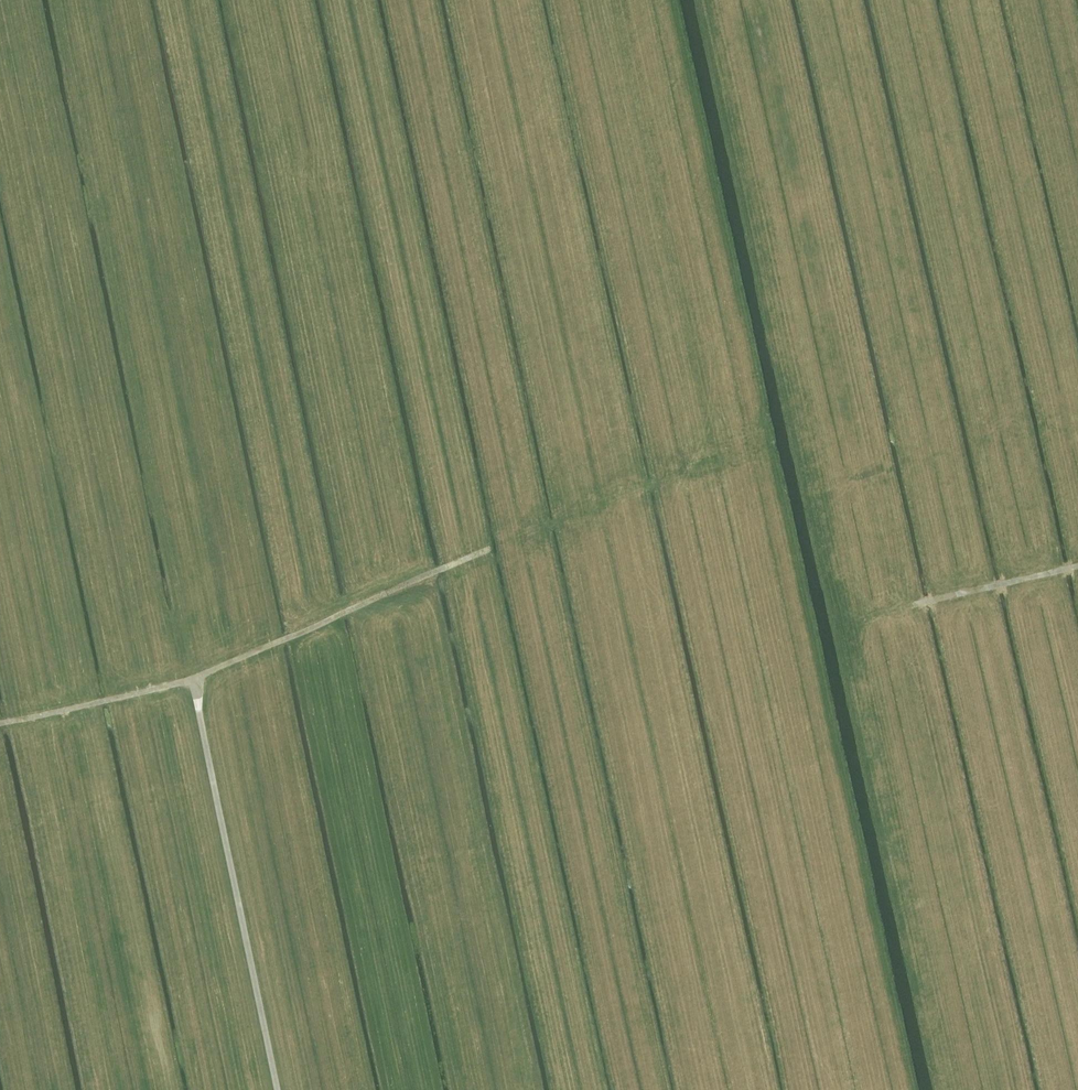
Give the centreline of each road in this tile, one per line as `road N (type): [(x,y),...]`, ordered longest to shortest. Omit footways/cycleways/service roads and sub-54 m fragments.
road 1 (track): [(0,724),(193,680),(678,471)]
road 2 (track): [(277,1089),(193,680)]
road 3 (track): [(915,604),(1077,567)]

